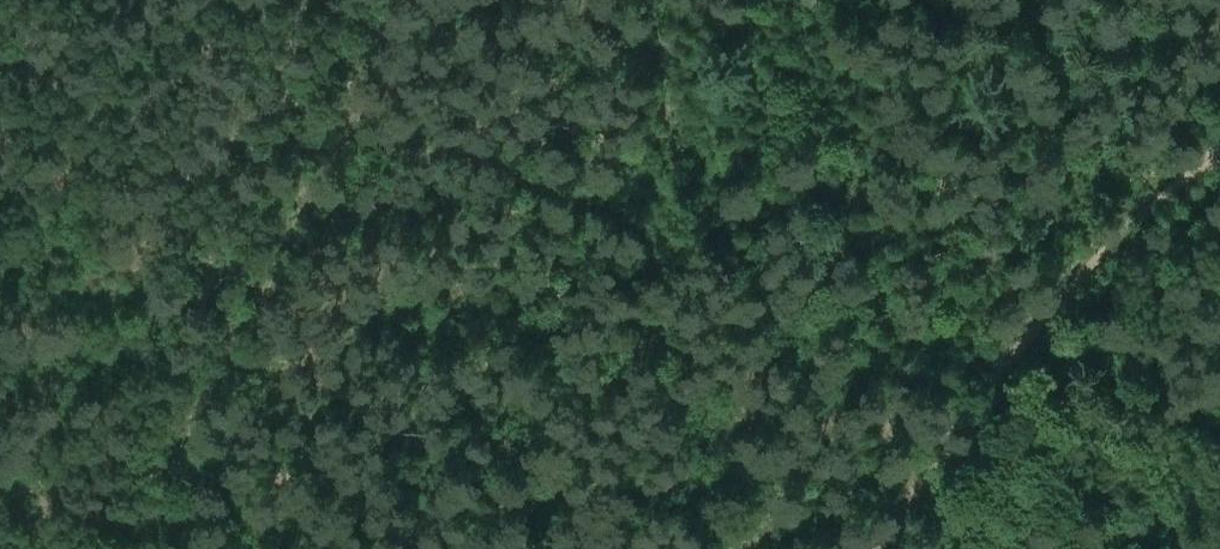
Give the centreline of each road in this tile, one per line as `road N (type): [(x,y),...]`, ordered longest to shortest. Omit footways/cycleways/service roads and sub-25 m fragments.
road 1 (track): [(153,548),(407,0)]
road 2 (track): [(874,548),(1001,367),(1219,144)]

